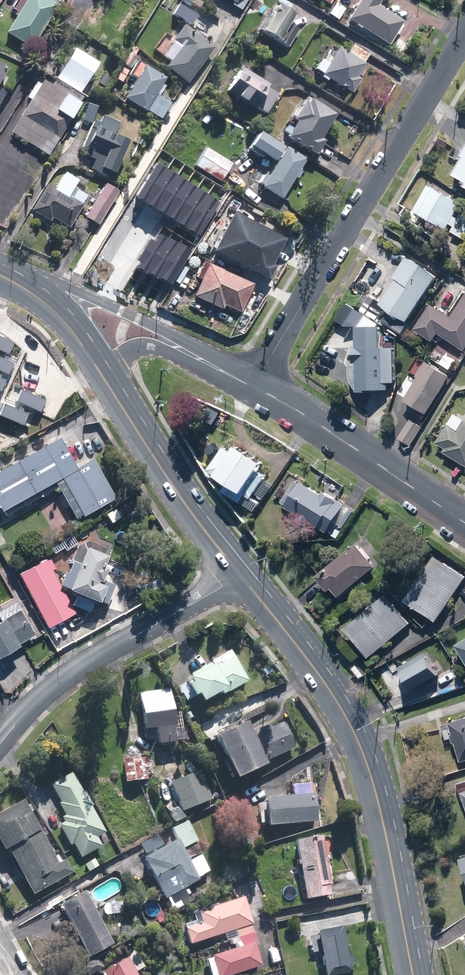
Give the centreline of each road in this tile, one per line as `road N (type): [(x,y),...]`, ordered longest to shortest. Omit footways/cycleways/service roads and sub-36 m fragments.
road 1 (primary): [(241,574),(357,740),(415,974)]
road 2 (residential): [(464,36),(253,386)]
road 3 (residential): [(0,744),(75,671),(241,574)]
road 4 (residential): [(253,386),(464,523)]
road 5 (primary): [(98,370),(241,574)]
road 6 (residential): [(28,290),(69,288),(103,301),(196,357)]

